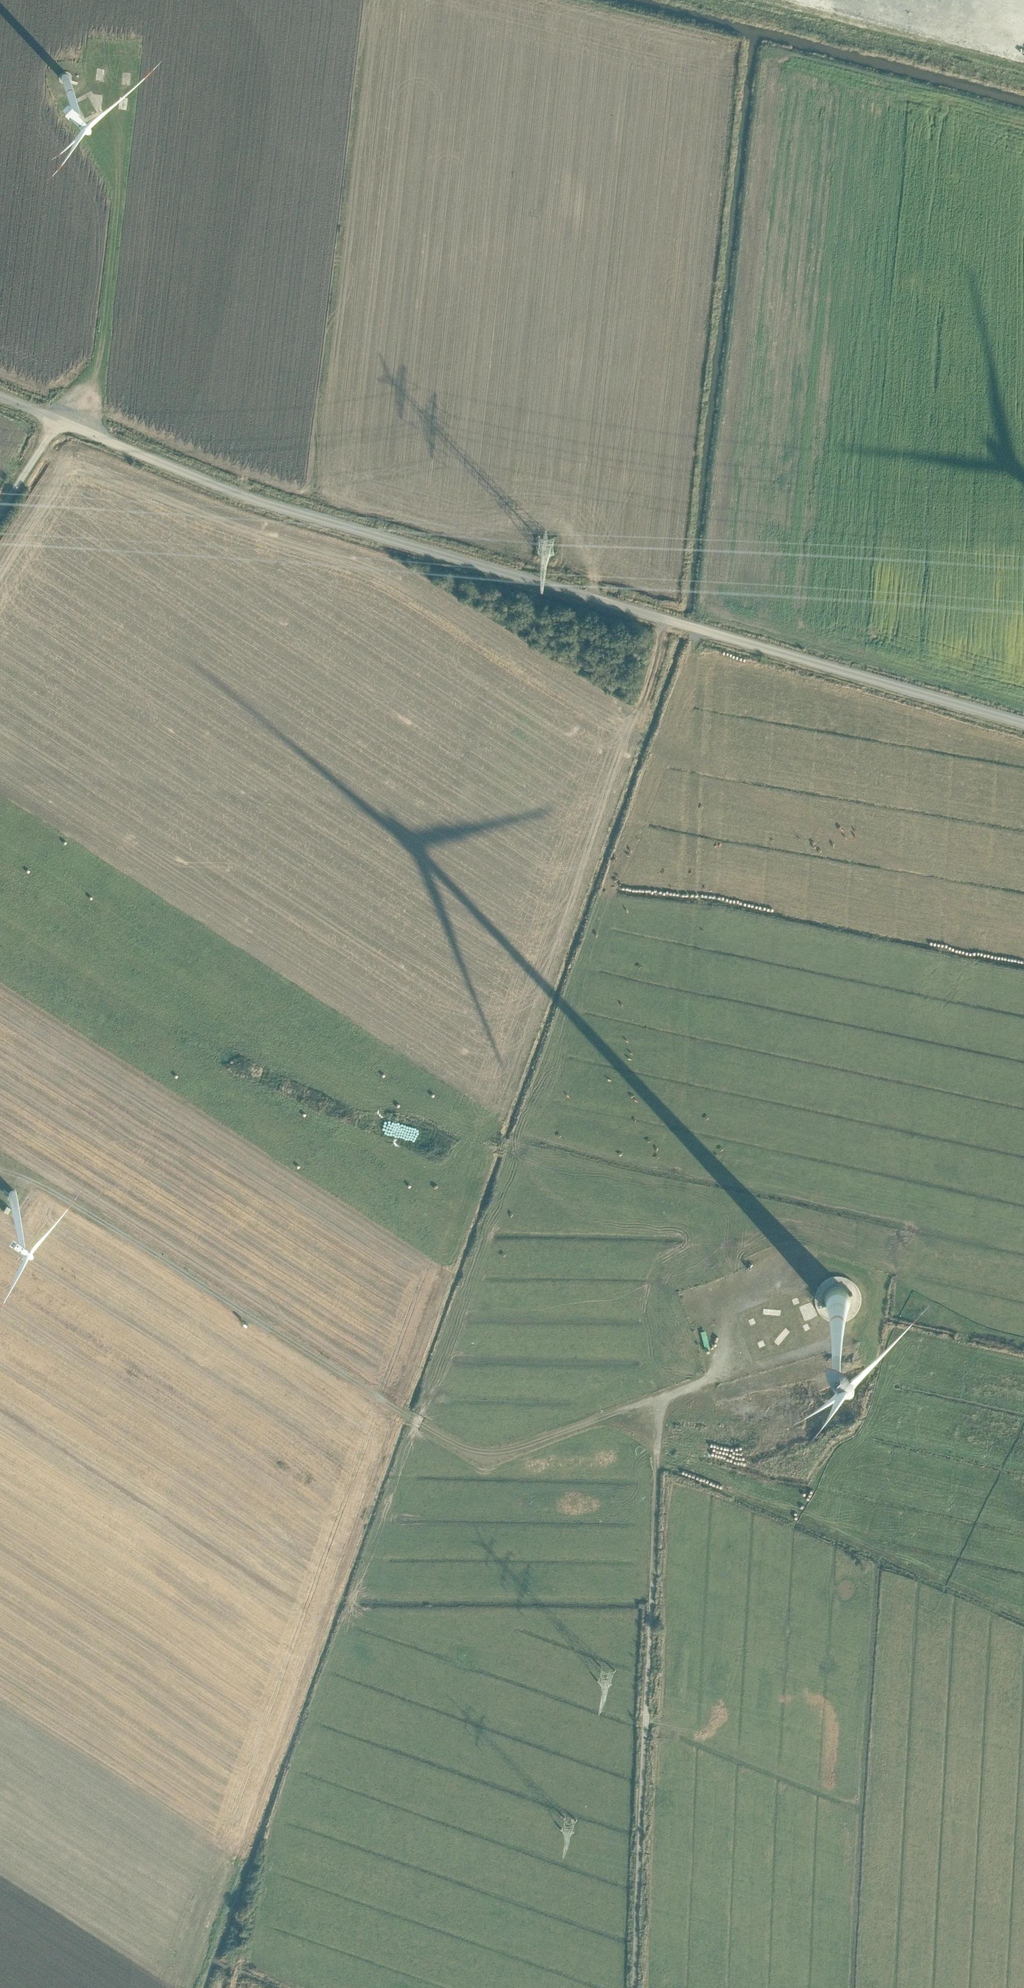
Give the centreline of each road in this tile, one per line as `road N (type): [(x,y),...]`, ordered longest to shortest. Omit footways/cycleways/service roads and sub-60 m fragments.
road 1 (unclassified): [(59,420),(280,510),(1023,725)]
road 2 (track): [(0,1170),(481,1459),(653,1410),(792,1332)]
road 3 (track): [(636,1987),(663,1441),(653,1410)]
road 4 (track): [(92,86),(113,161),(84,384),(59,420)]

